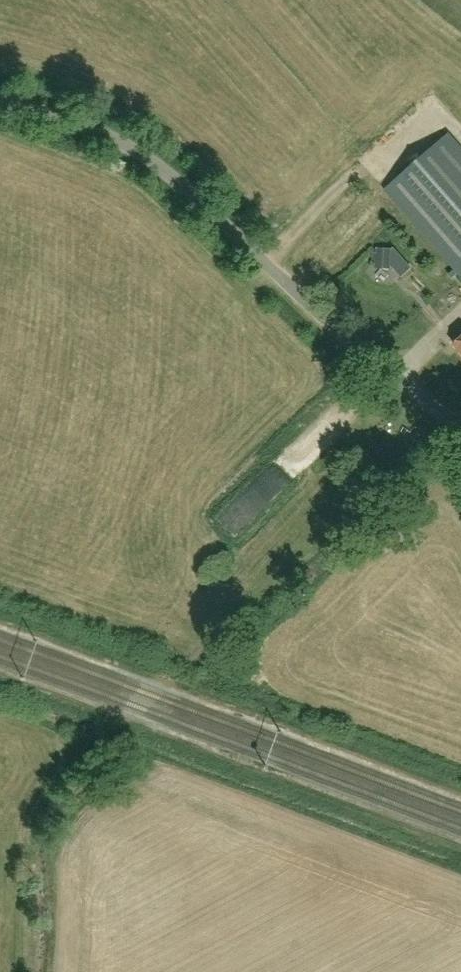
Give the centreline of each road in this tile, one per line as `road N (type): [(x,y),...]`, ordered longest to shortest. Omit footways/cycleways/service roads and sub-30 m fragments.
road 1 (unclassified): [(460,424),(164,169),(130,146),(0,97)]
road 2 (track): [(183,662),(366,488),(391,371)]
road 3 (track): [(30,971),(32,834),(102,739)]

